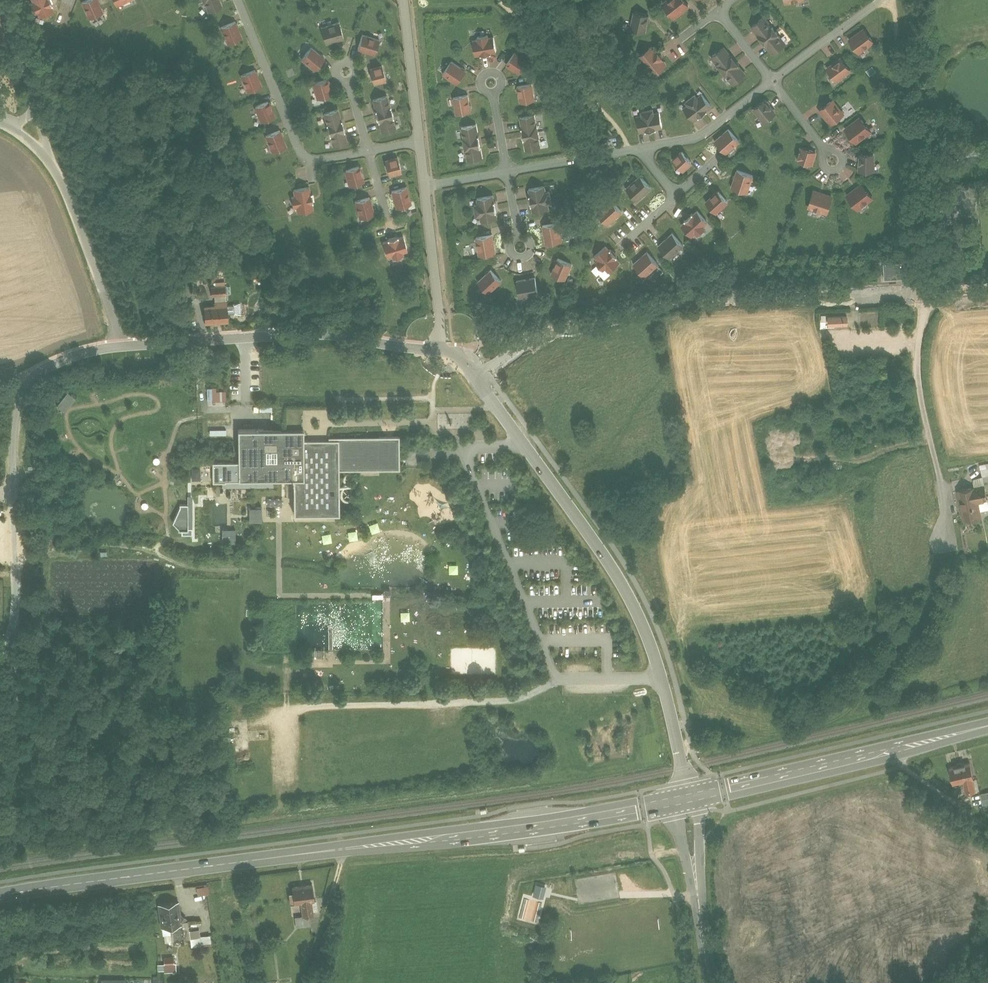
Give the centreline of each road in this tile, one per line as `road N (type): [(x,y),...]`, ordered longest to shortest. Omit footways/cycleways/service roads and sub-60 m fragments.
road 1 (secondary): [(687,798),(555,823),(0,894)]
road 2 (residential): [(687,798),(662,677),(623,583),(475,376)]
road 3 (residential): [(475,376),(542,334),(676,304),(932,295)]
road 4 (residential): [(123,349),(332,333),(443,349)]
road 5 (secondary): [(987,727),(687,798)]
road 6 (unclassified): [(0,649),(11,618),(12,443),(26,383),(38,371)]
road 7 (residential): [(932,295),(916,372),(946,508),(940,563)]
road 8 (residential): [(367,151),(308,157),(296,146),(238,0)]
road 9 (residential): [(123,349),(59,171)]
road 10 (tertiary): [(707,982),(687,798)]
road 11 (track): [(896,0),(908,166)]
road 12 (residential): [(443,349),(426,185)]
road 13 (residential): [(639,152),(701,135),(773,81)]
road 14 (residential): [(420,139),(403,0)]
road 15 (residential): [(773,81),(882,0)]
road 16 (residential): [(506,171),(639,152)]

